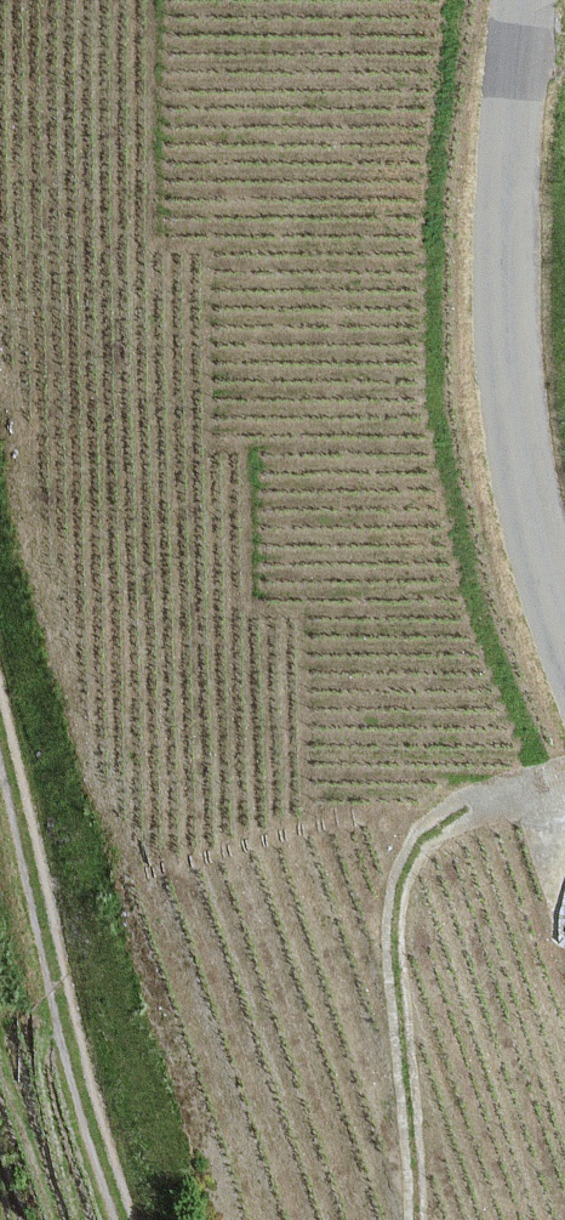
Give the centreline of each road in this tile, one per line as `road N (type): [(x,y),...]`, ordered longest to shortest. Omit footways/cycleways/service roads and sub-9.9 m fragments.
road 1 (unclassified): [(564,621),(527,494),(509,271),(534,0)]
road 2 (track): [(564,780),(475,806),(433,829),(408,865),(395,915),(396,974),(417,1219)]
road 3 (track): [(0,712),(129,1219)]

